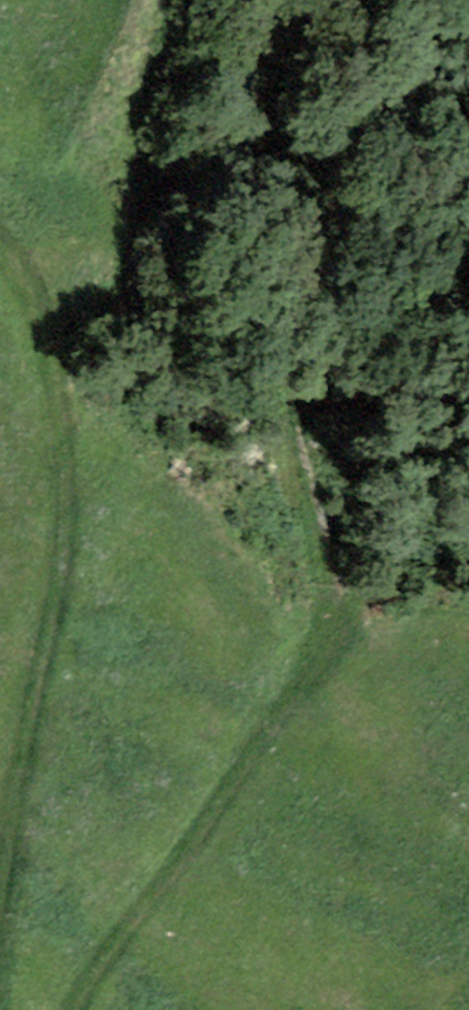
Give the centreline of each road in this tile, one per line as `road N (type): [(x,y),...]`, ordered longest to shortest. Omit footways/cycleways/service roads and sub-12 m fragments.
road 1 (track): [(460,0),(325,126),(279,193),(259,260),(256,312),(319,555),(324,629),(307,674),(74,1009)]
road 2 (track): [(0,906),(63,523),(61,401),(37,303),(0,248)]

